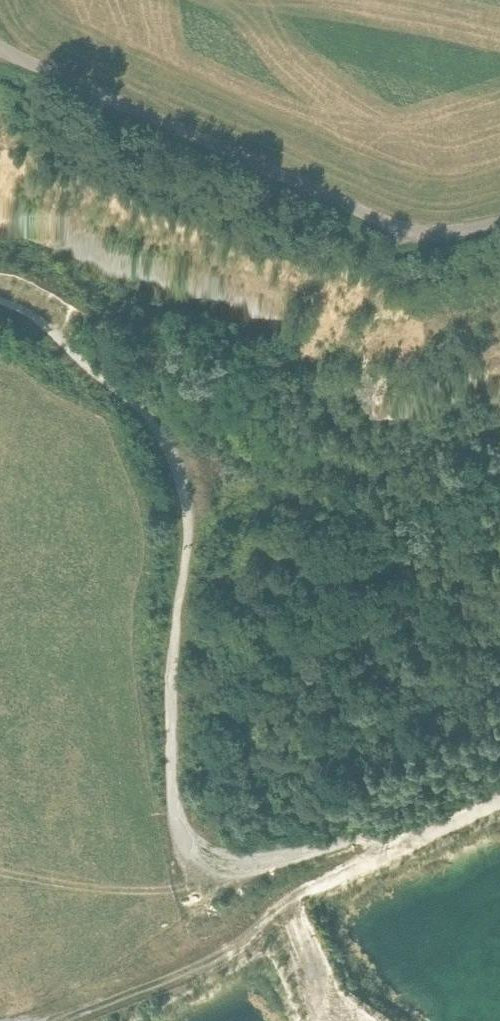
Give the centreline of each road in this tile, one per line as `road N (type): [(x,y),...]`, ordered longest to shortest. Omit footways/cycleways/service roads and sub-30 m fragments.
road 1 (track): [(499,797),(406,841),(357,839),(242,865),(190,847),(171,777),(174,637),(188,533),(178,477),(140,411),(42,322),(0,302)]
road 2 (unclassified): [(0,44),(398,219),(458,230),(499,226)]
road 3 (track): [(406,841),(285,901),(331,1020)]
road 4 (track): [(56,1020),(199,962),(285,901)]

